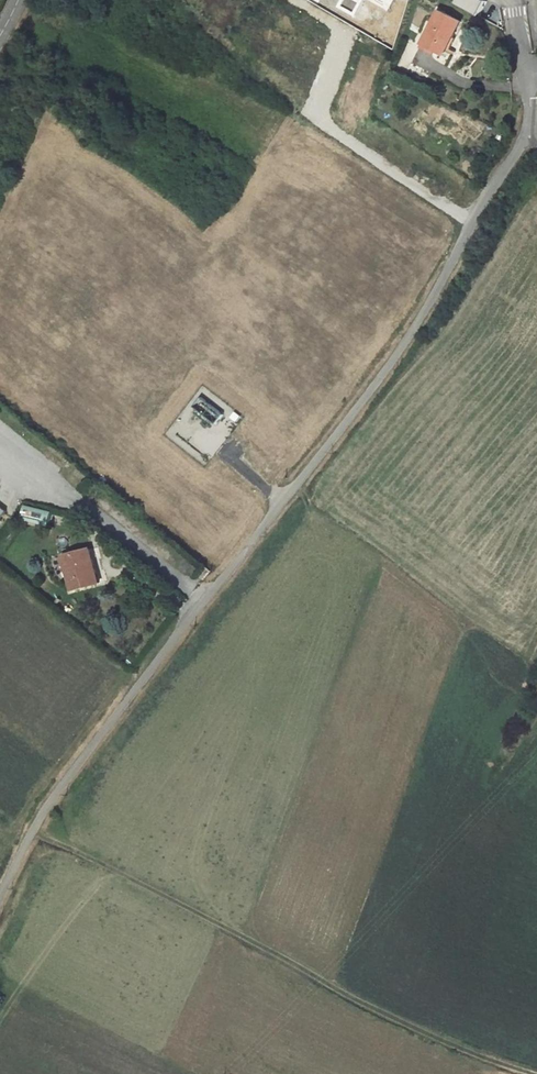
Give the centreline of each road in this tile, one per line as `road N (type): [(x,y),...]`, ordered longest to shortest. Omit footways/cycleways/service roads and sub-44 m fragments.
road 1 (unclassified): [(0,901),(41,815),(387,370),(531,126),(530,88)]
road 2 (track): [(32,835),(448,1047),(536,1073)]

